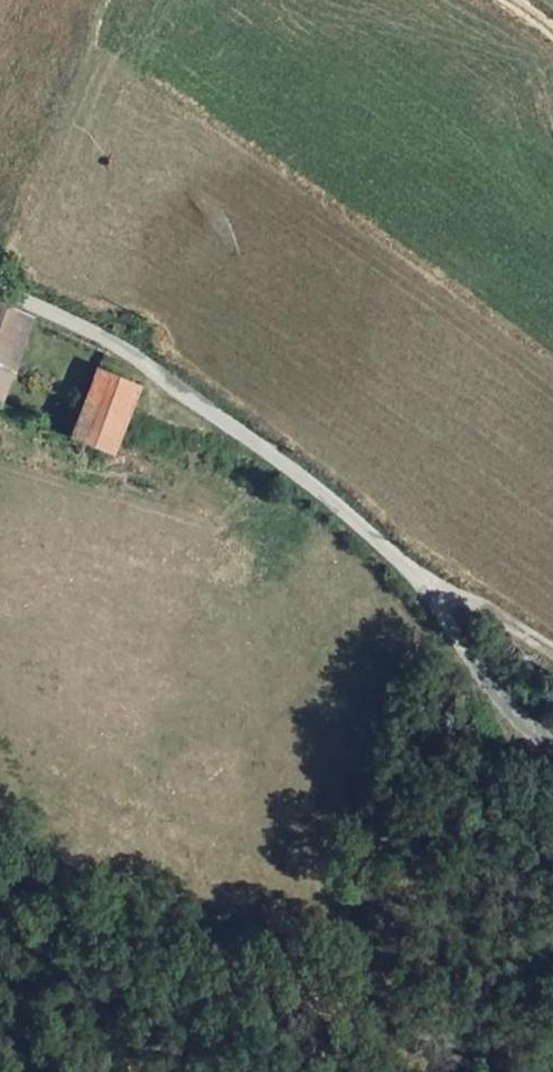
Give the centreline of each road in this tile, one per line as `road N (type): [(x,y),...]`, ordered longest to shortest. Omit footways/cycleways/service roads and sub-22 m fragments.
road 1 (unclassified): [(0,296),(124,352),(299,470),(435,589),(477,662),(532,730),(552,742)]
road 2 (track): [(435,589),(552,648)]

